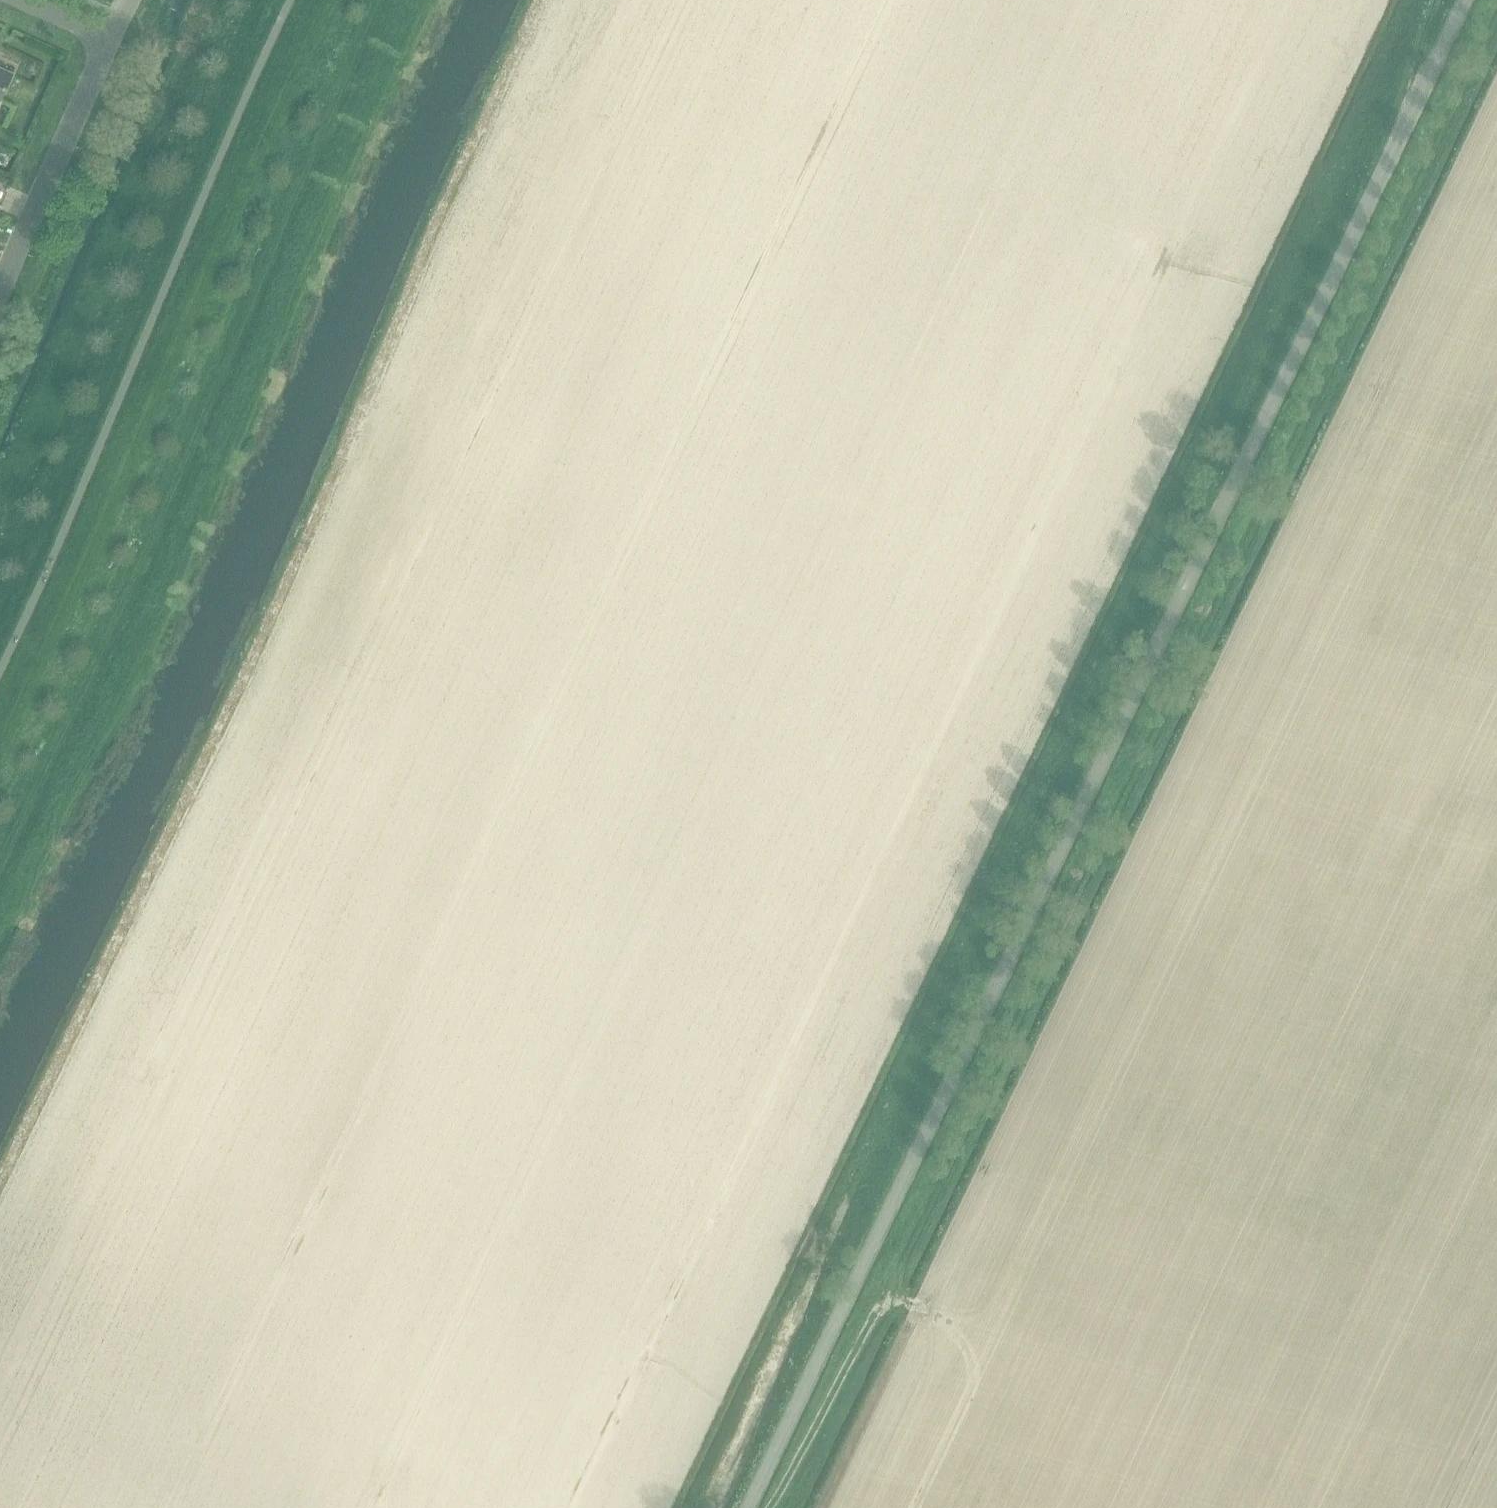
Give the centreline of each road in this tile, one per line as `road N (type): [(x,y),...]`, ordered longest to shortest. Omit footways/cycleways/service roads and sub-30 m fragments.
road 1 (unclassified): [(745,1507),(1419,90)]
road 2 (unclassified): [(0,671),(294,0)]
road 3 (residential): [(0,286),(111,37)]

